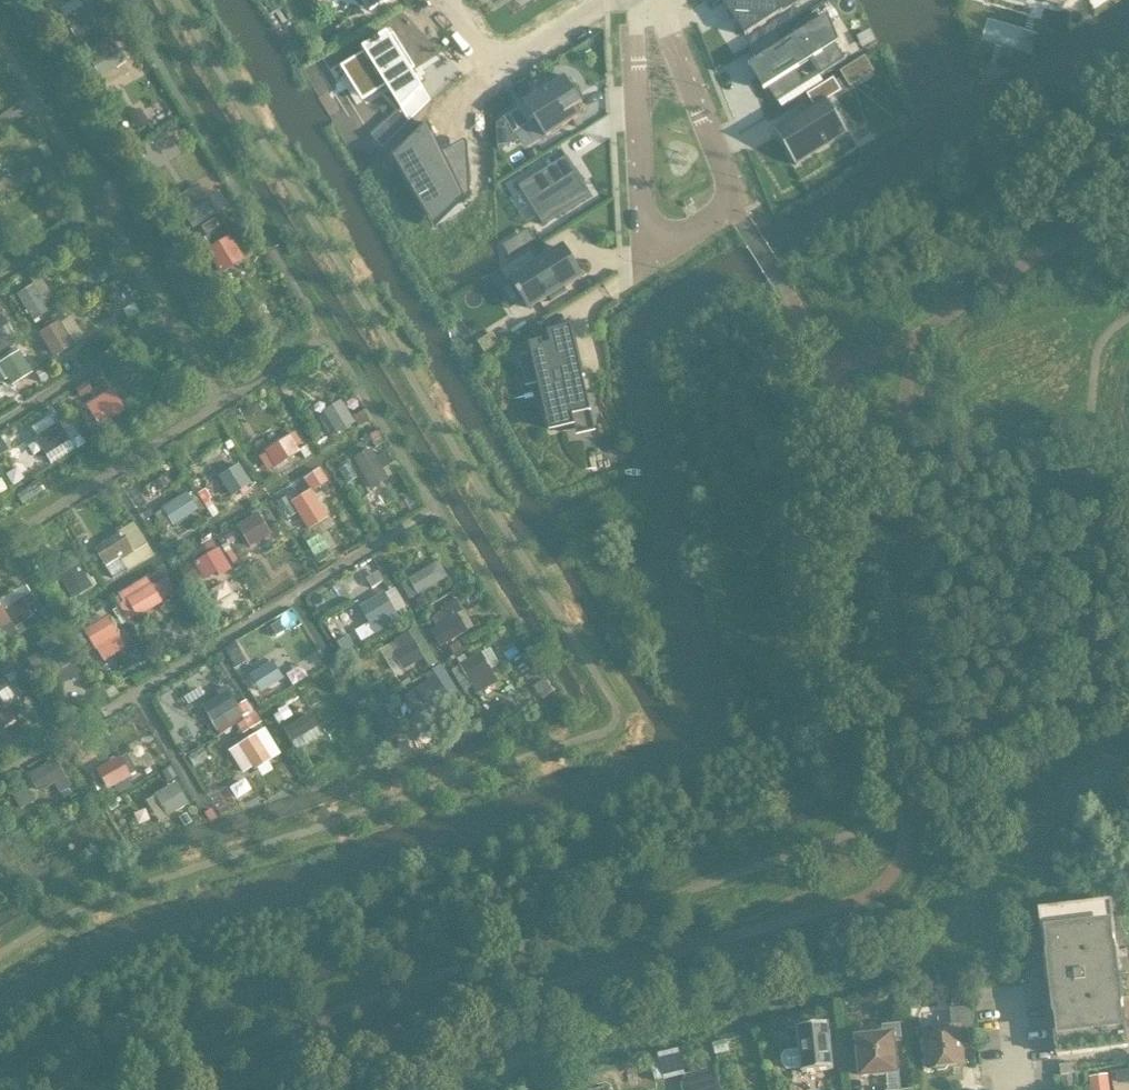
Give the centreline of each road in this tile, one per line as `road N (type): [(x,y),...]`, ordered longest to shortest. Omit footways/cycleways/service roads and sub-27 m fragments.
road 1 (residential): [(635,0),(640,174),(647,232),(664,244),(713,217),(727,190),(659,0)]
road 2 (residential): [(607,0),(495,70),(432,11)]

